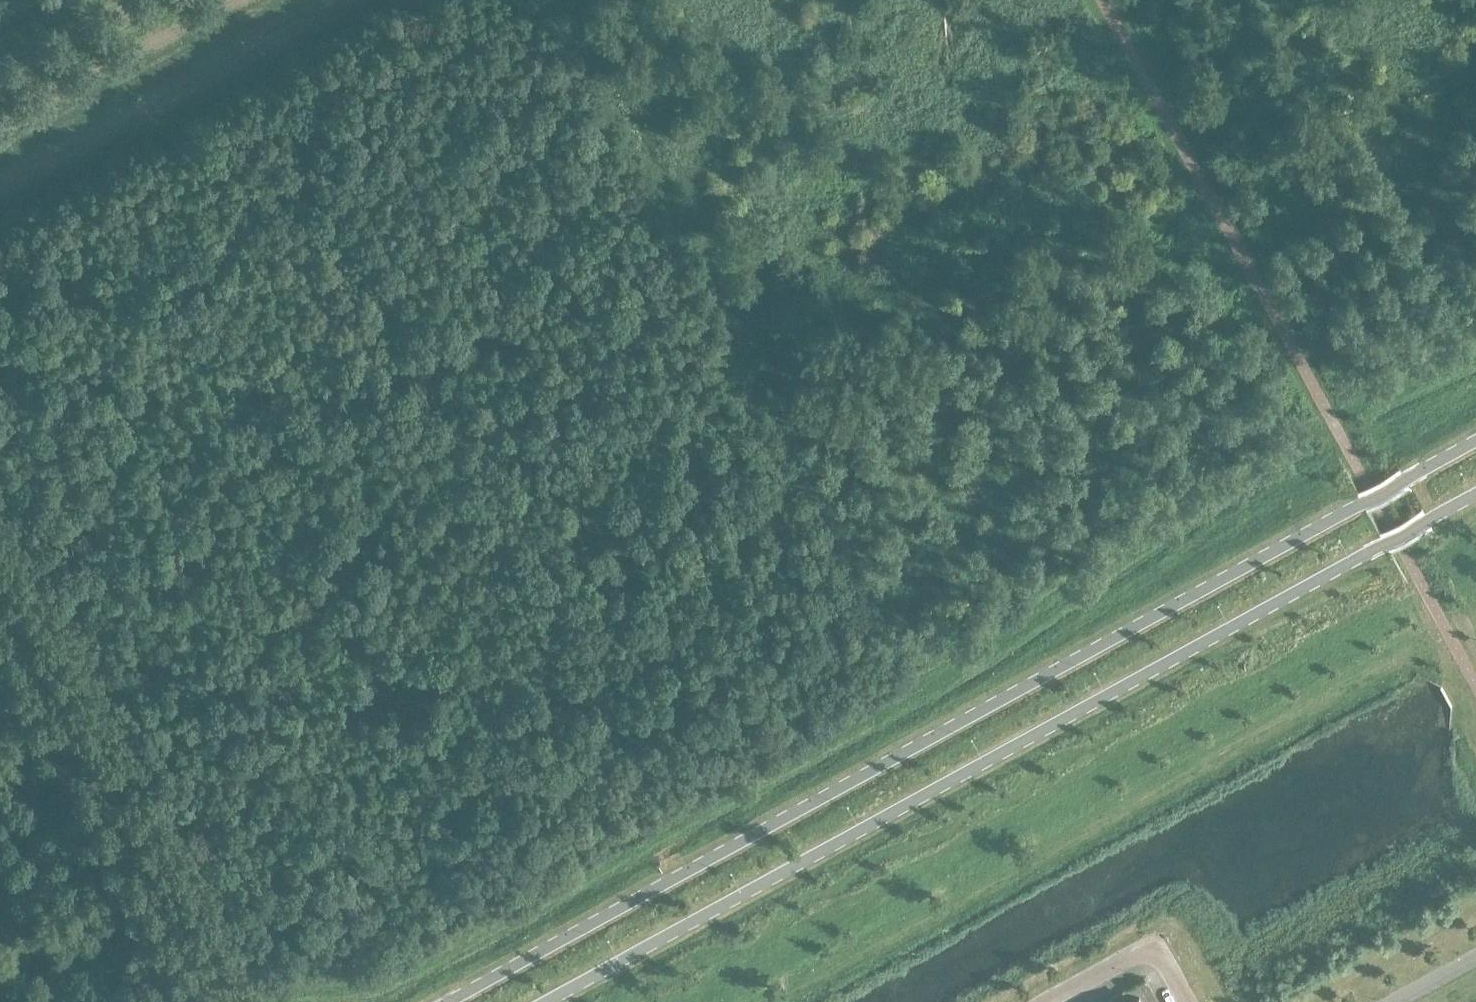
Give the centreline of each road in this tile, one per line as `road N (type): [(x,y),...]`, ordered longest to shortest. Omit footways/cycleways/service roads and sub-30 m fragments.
road 1 (secondary): [(1475,440),(444,1001)]
road 2 (secondary): [(543,1001),(1475,493)]
road 3 (residential): [(1042,1001),(1132,953),(1149,952),(1185,1001)]

